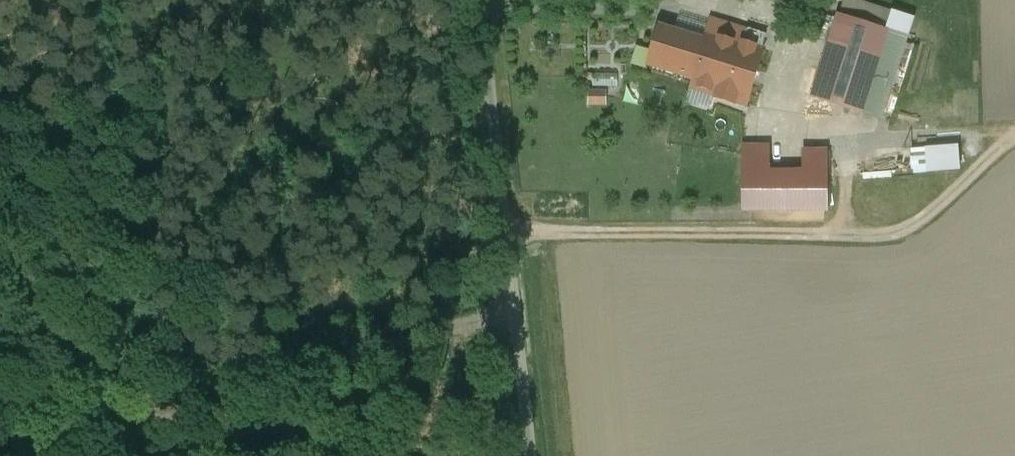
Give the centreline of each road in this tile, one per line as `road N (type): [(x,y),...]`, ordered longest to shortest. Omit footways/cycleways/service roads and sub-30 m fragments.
road 1 (track): [(510,315),(43,455)]
road 2 (unclassified): [(472,0),(526,455)]

